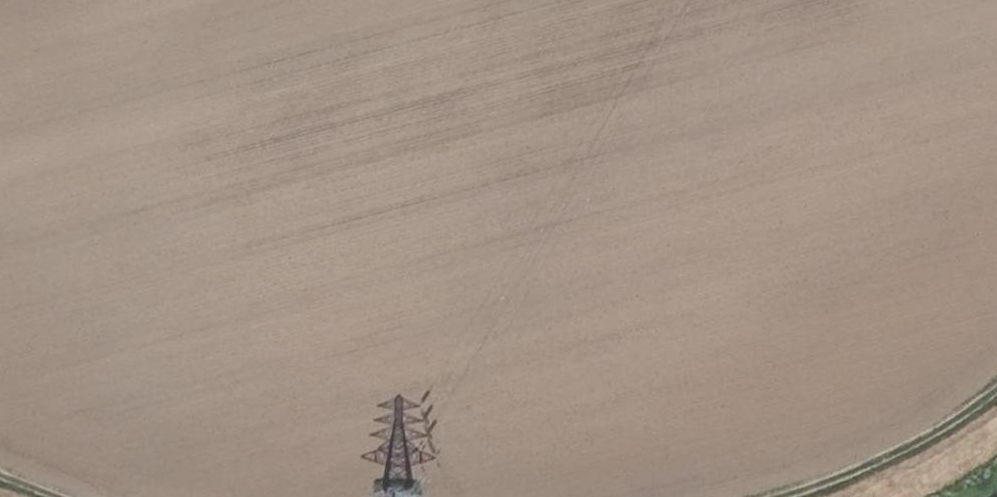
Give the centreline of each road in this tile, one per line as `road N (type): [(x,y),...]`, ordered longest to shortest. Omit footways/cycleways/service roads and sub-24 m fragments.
road 1 (track): [(744,496),(829,475),(996,378)]

